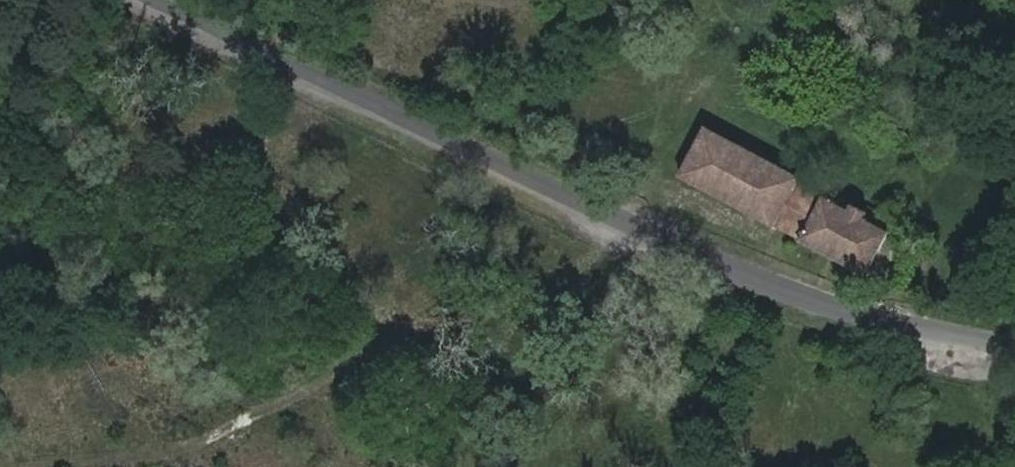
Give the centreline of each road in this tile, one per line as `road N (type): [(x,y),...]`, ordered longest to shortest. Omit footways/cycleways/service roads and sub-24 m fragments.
road 1 (unclassified): [(1014,349),(879,312),(662,234),(132,0)]
road 2 (track): [(0,453),(72,456),(136,448),(290,404)]
road 3 (track): [(196,25),(0,237)]
road 4 (track): [(339,466),(290,404),(368,360),(374,263)]
road 5 (track): [(623,216),(675,64),(677,0)]

